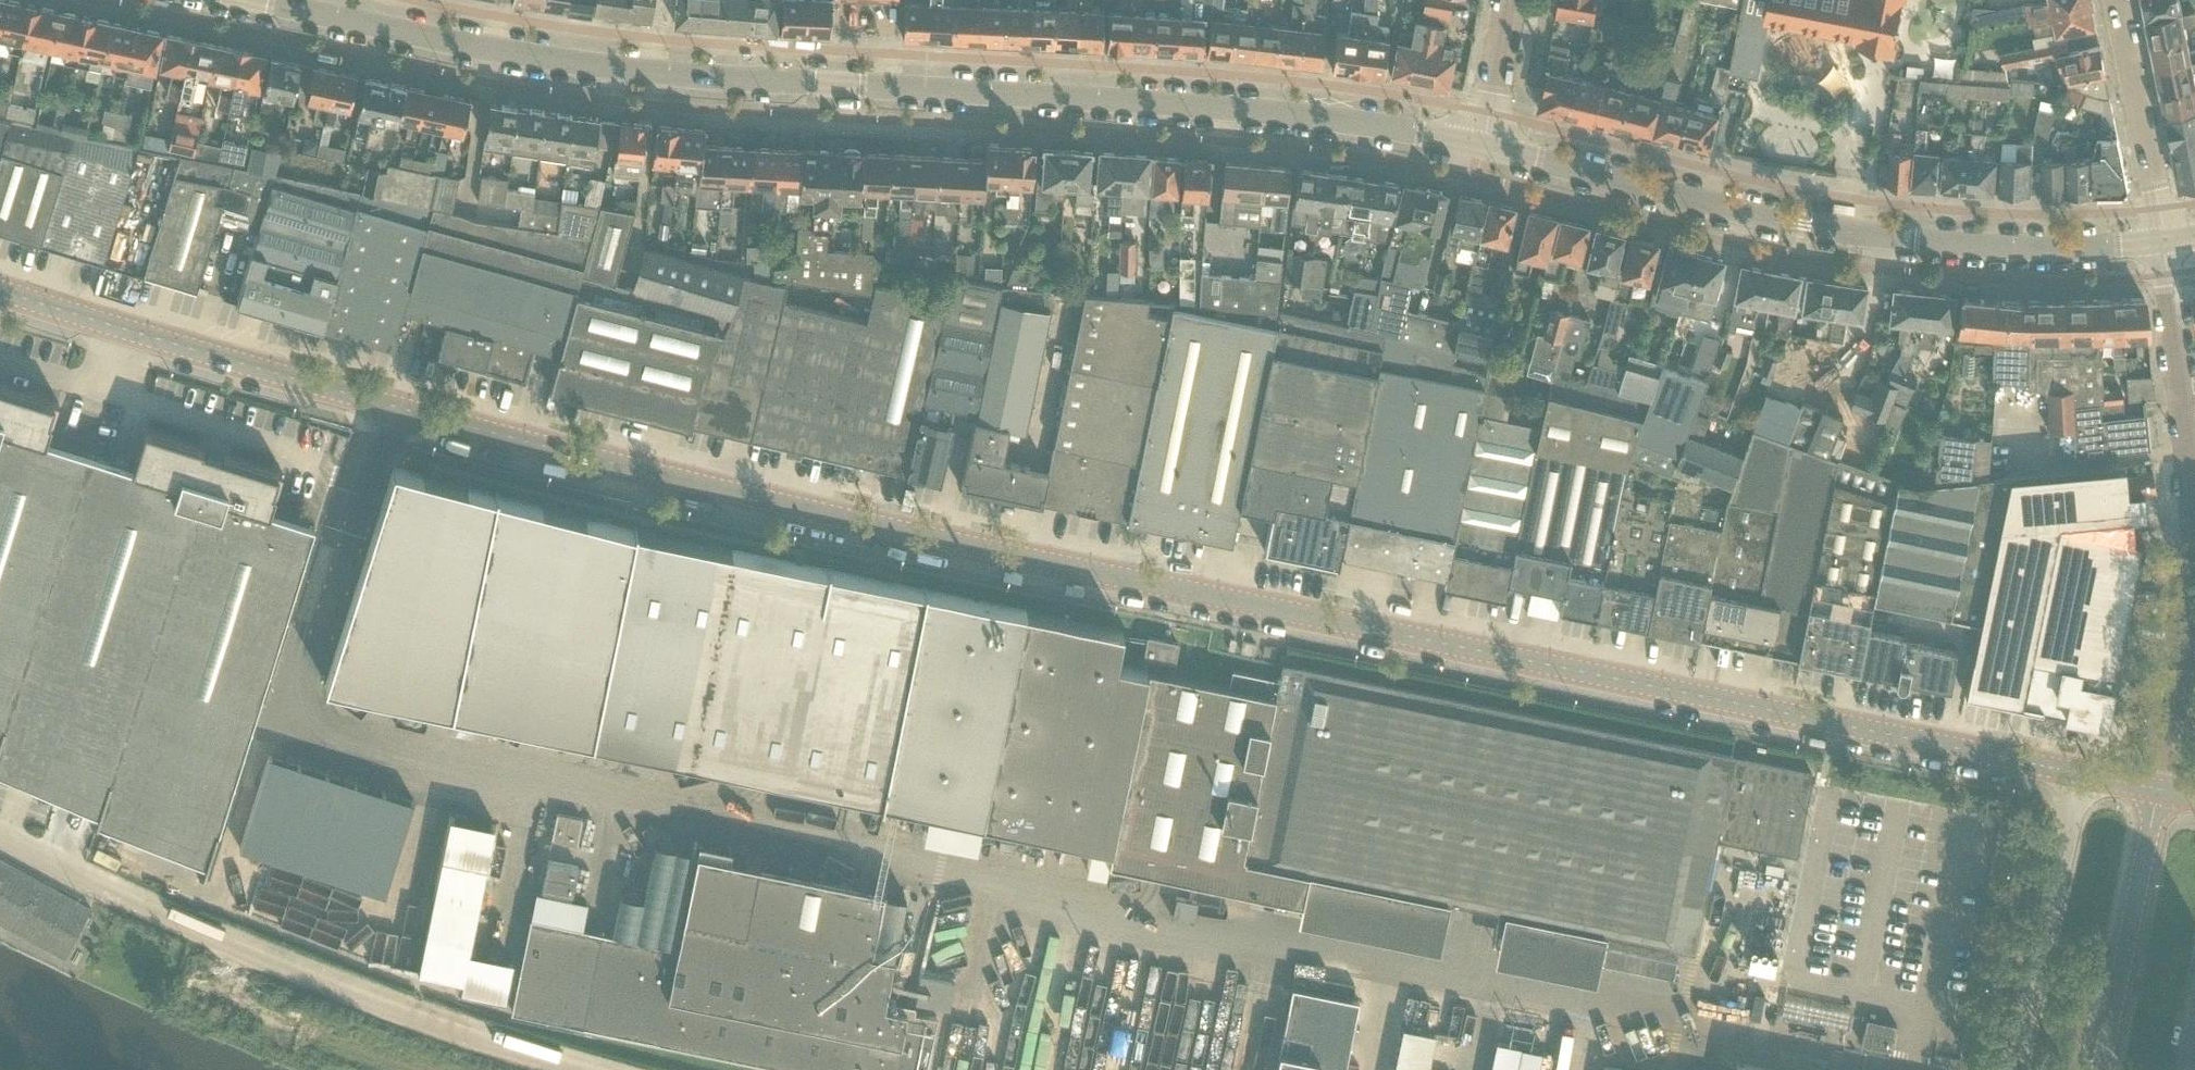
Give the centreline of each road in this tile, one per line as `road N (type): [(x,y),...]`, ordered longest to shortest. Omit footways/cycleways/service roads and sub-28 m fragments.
road 1 (tertiary): [(2081,779),(1082,572),(651,472),(394,406),(0,288)]
road 2 (residential): [(254,0),(486,49),(658,75),(1289,117),(1481,146)]
road 3 (residential): [(1481,146),(1803,229),(1975,249),(2163,245)]
road 4 (unclassified): [(583,1069),(411,1017),(86,881),(0,836)]
road 5 (unclassified): [(2018,1069),(2081,779)]
road 6 (unclassified): [(2163,245),(2194,524)]
road 7 (tertiary): [(2099,1069),(2158,796)]
road 8 (residential): [(2163,245),(2114,0)]
road 9 (unclassified): [(2194,576),(2158,796)]
road 10 (residential): [(1481,146),(1508,0)]

